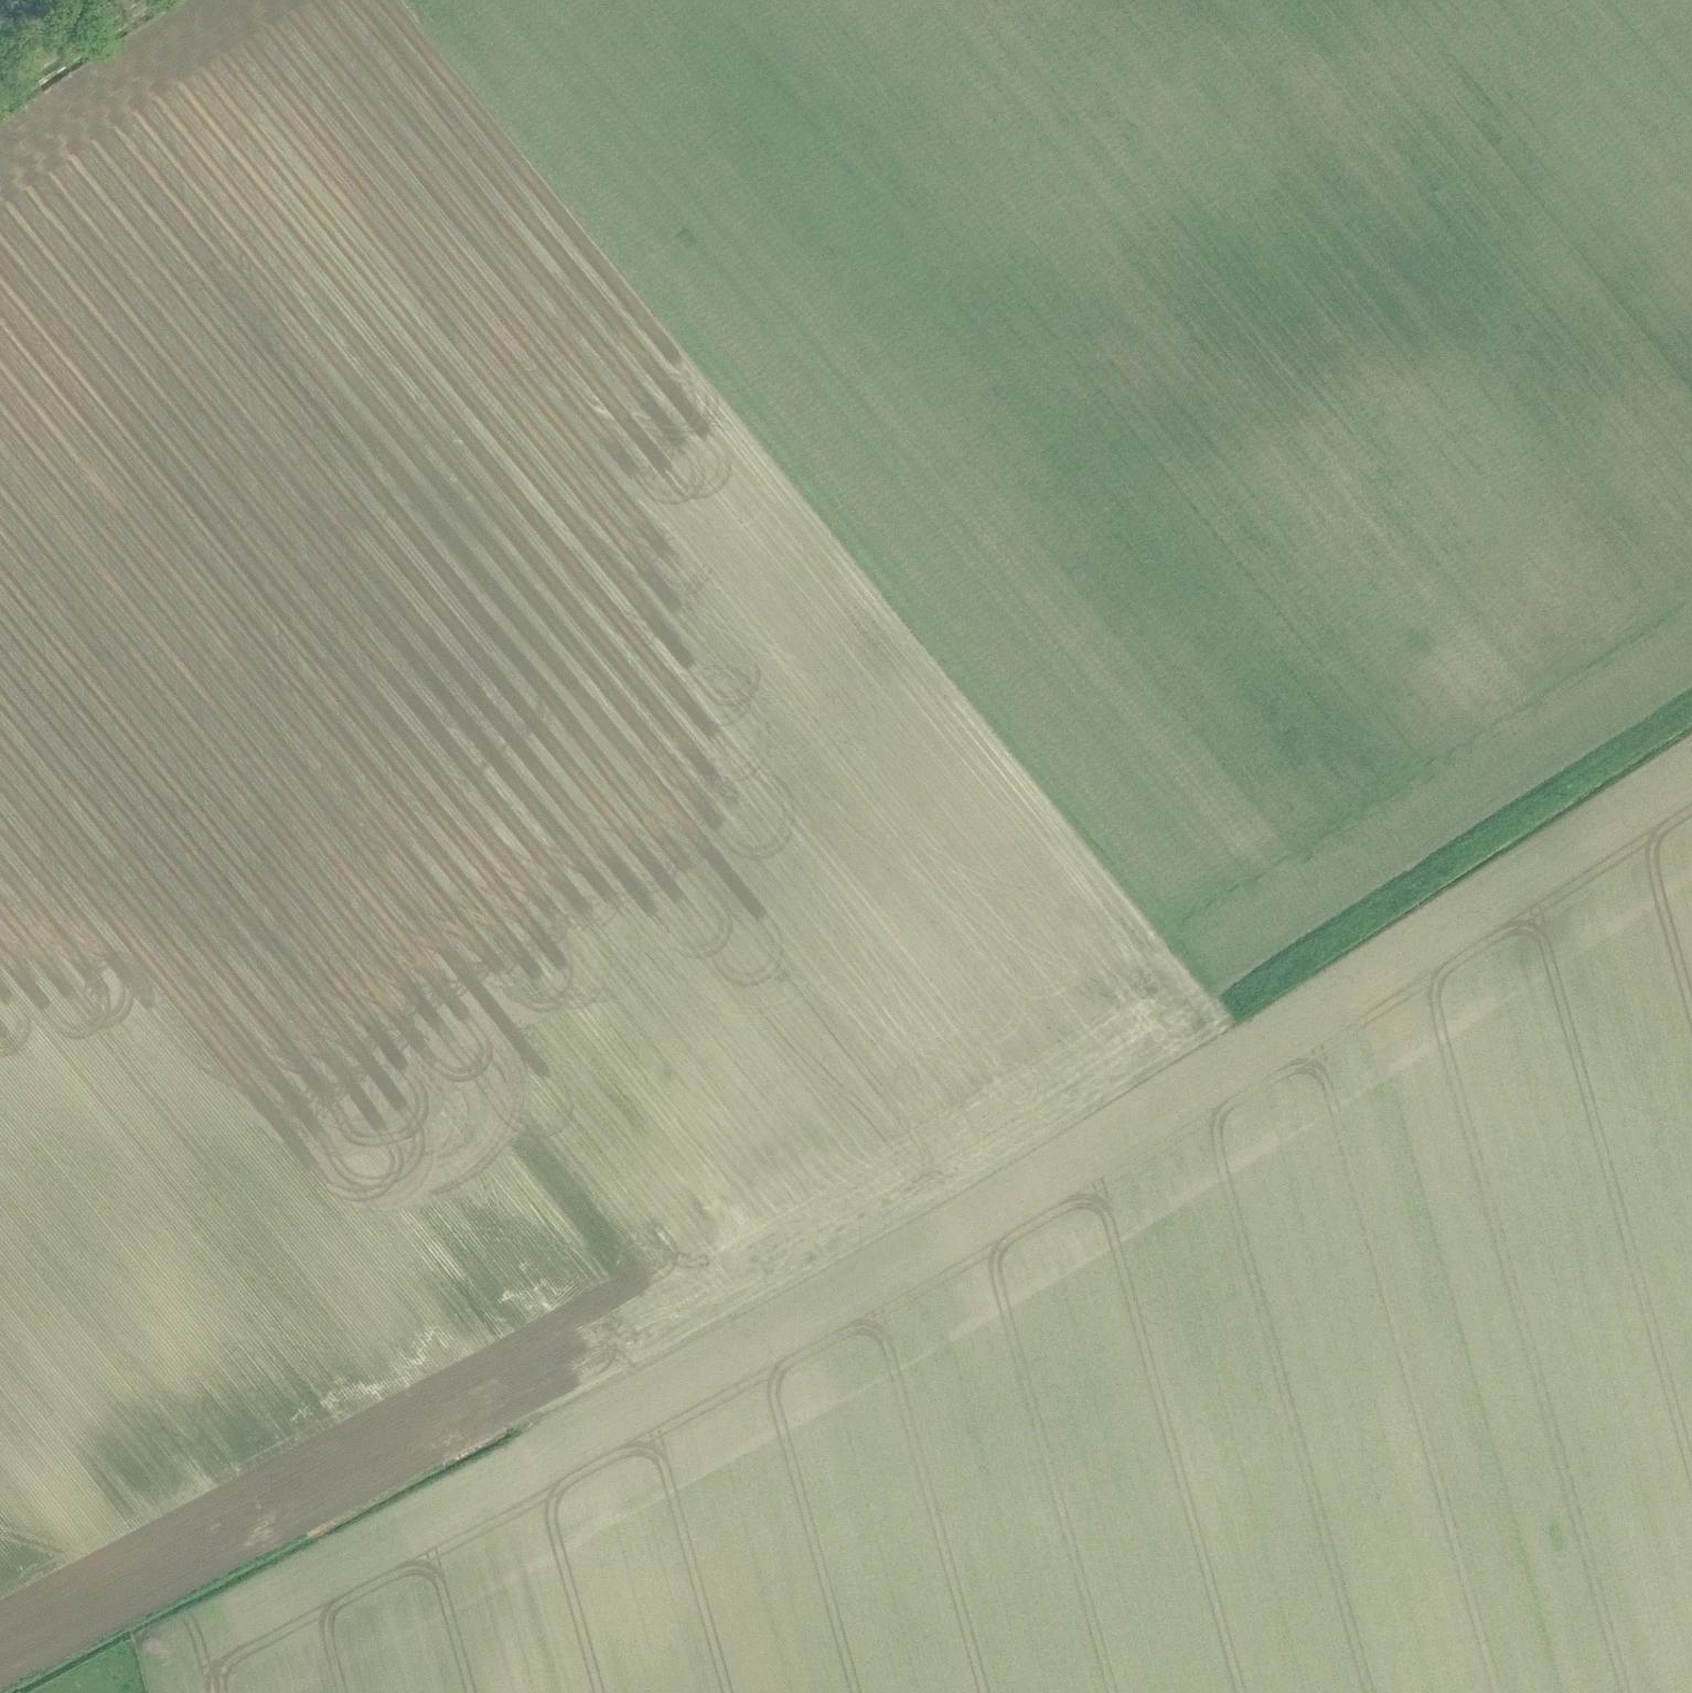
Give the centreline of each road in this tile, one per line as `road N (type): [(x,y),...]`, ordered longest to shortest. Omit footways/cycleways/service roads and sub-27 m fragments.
road 1 (tertiary): [(0,88),(131,0)]

